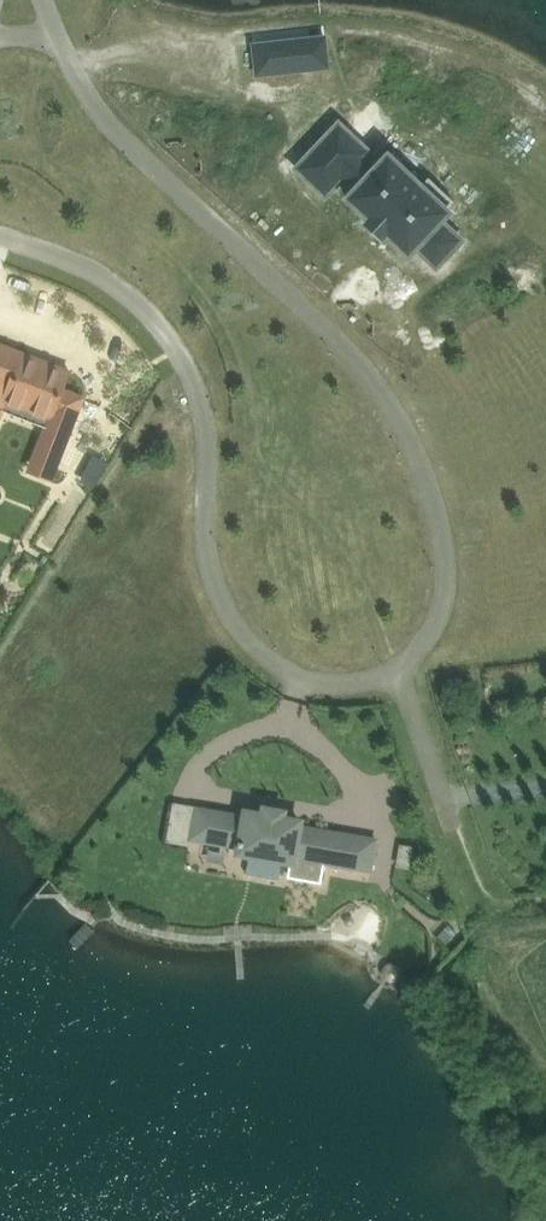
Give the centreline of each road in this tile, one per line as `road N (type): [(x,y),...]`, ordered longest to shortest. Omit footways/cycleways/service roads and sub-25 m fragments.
road 1 (residential): [(55,33),(91,99),(138,153),(324,331),(400,425),(443,537),(447,588),(428,646),(401,673),(336,690),(304,685),(238,631),(212,566),(207,427),(198,387),(171,340),(102,274),(0,234)]
road 2 (track): [(545,1075),(486,955)]

